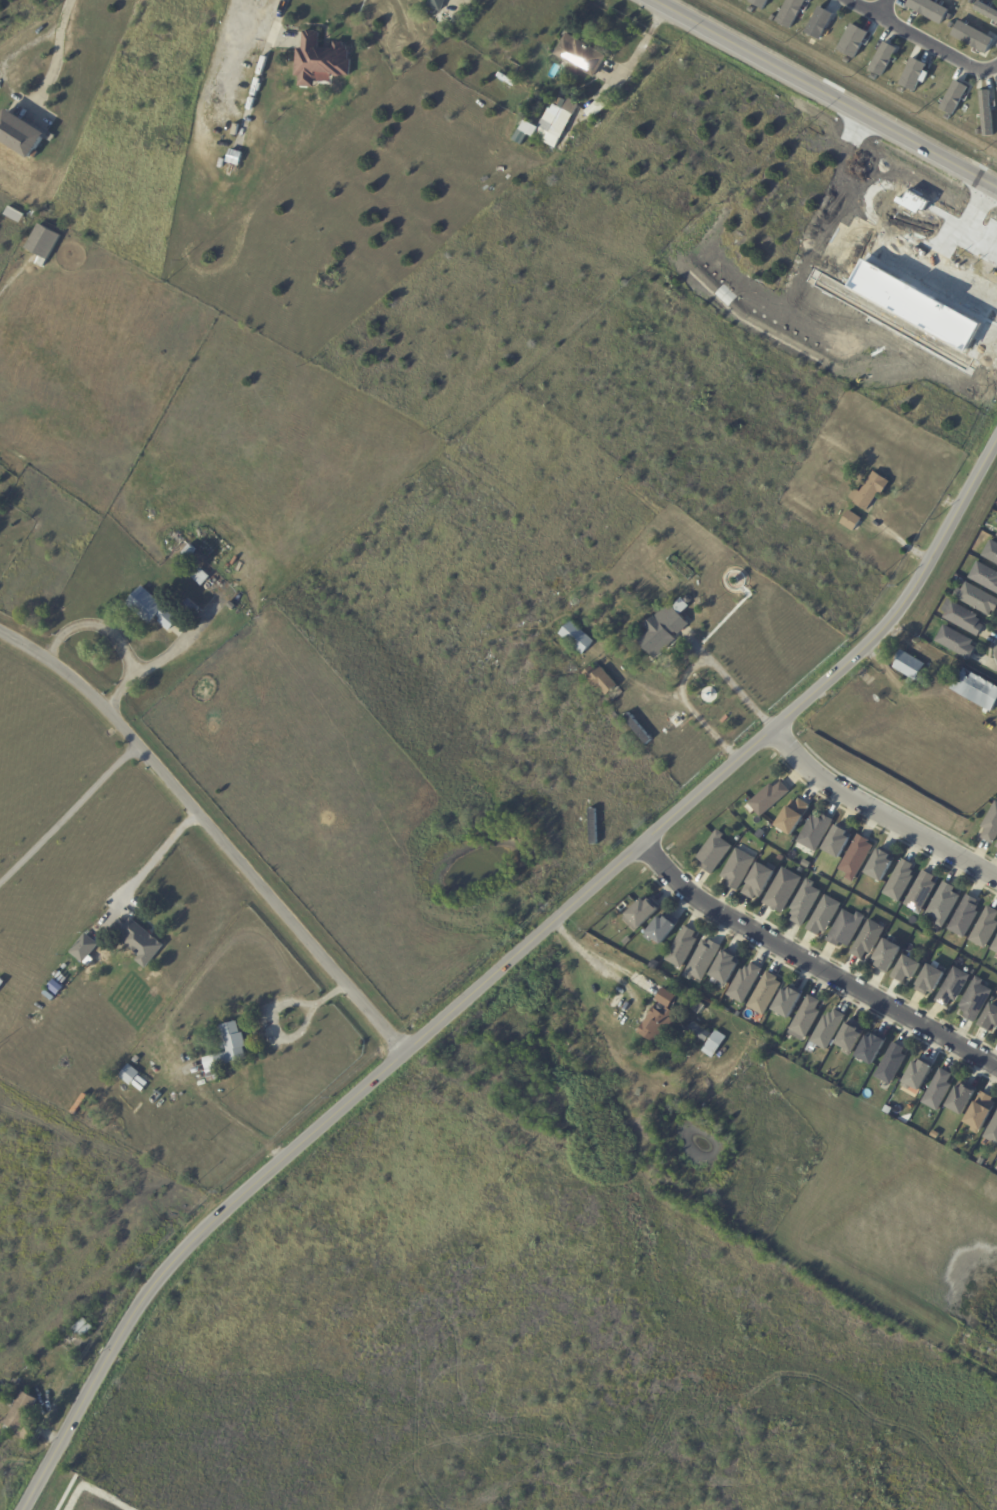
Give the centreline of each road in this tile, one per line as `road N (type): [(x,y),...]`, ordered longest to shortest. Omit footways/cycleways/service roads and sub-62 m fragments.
road 1 (tertiary): [(22,1509),(131,1315),(188,1244),(872,642),(919,582),(996,443)]
road 2 (residential): [(402,1051),(114,717),(84,687),(0,633)]
road 3 (residential): [(996,1067),(705,905),(642,847)]
road 4 (secondary): [(653,0),(996,192)]
road 5 (residential): [(773,731),(828,785),(996,879)]
road 6 (residential): [(996,65),(962,63),(850,0)]

